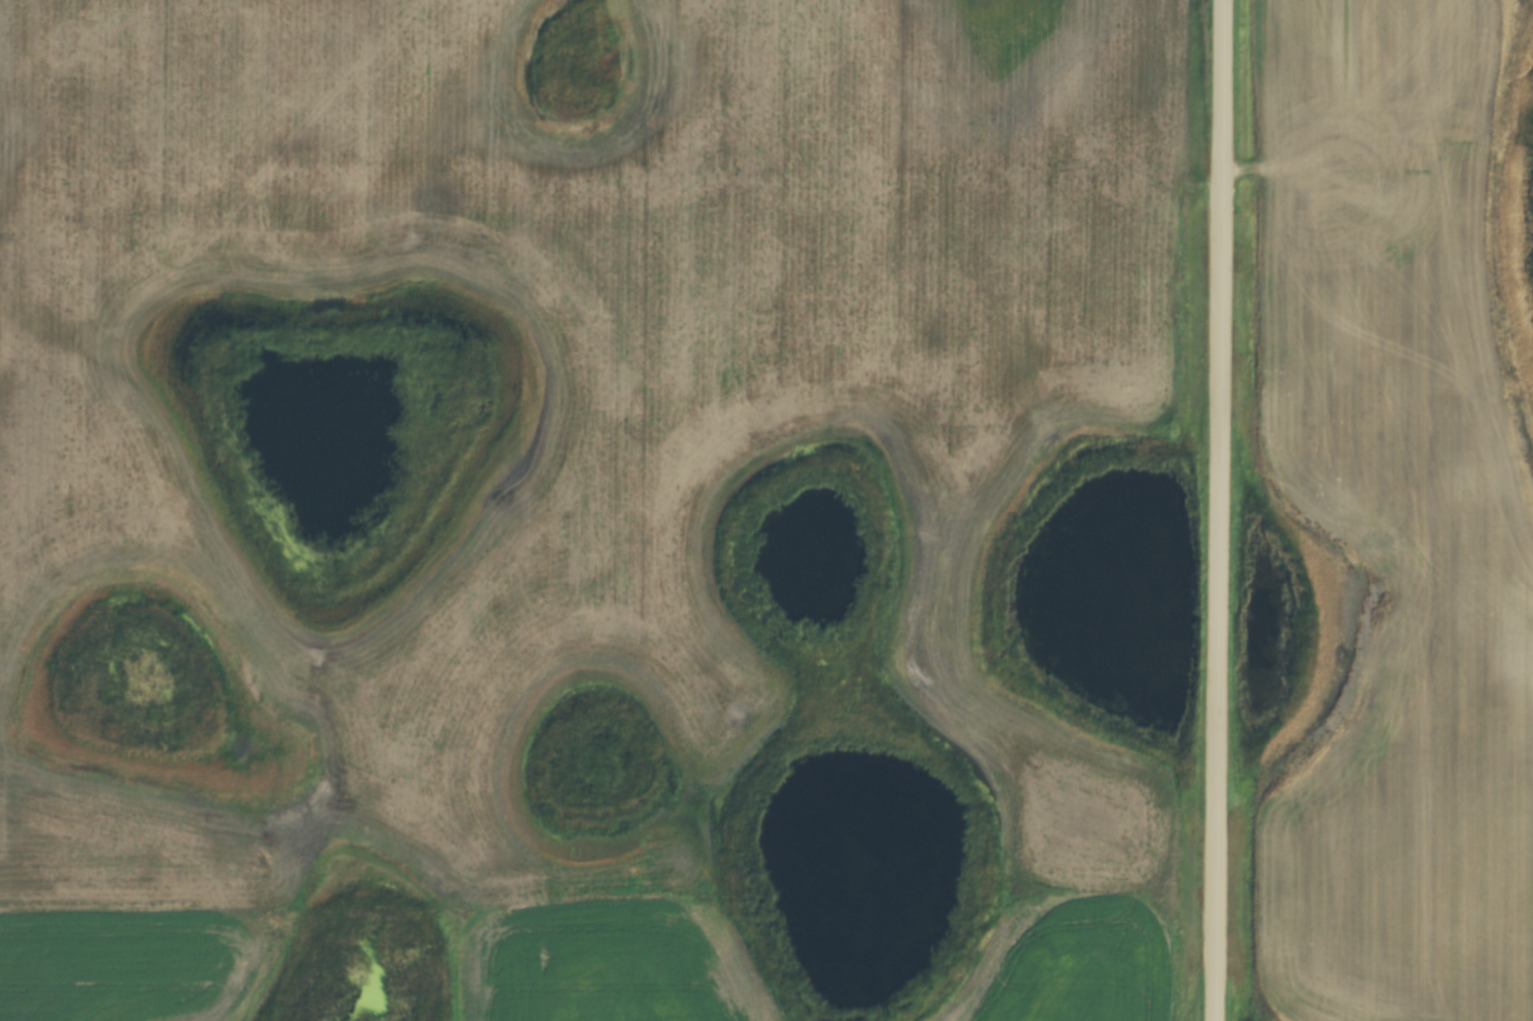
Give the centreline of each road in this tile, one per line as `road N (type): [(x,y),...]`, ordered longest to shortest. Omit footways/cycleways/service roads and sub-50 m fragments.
road 1 (tertiary): [(1224,1020),(1232,0)]

